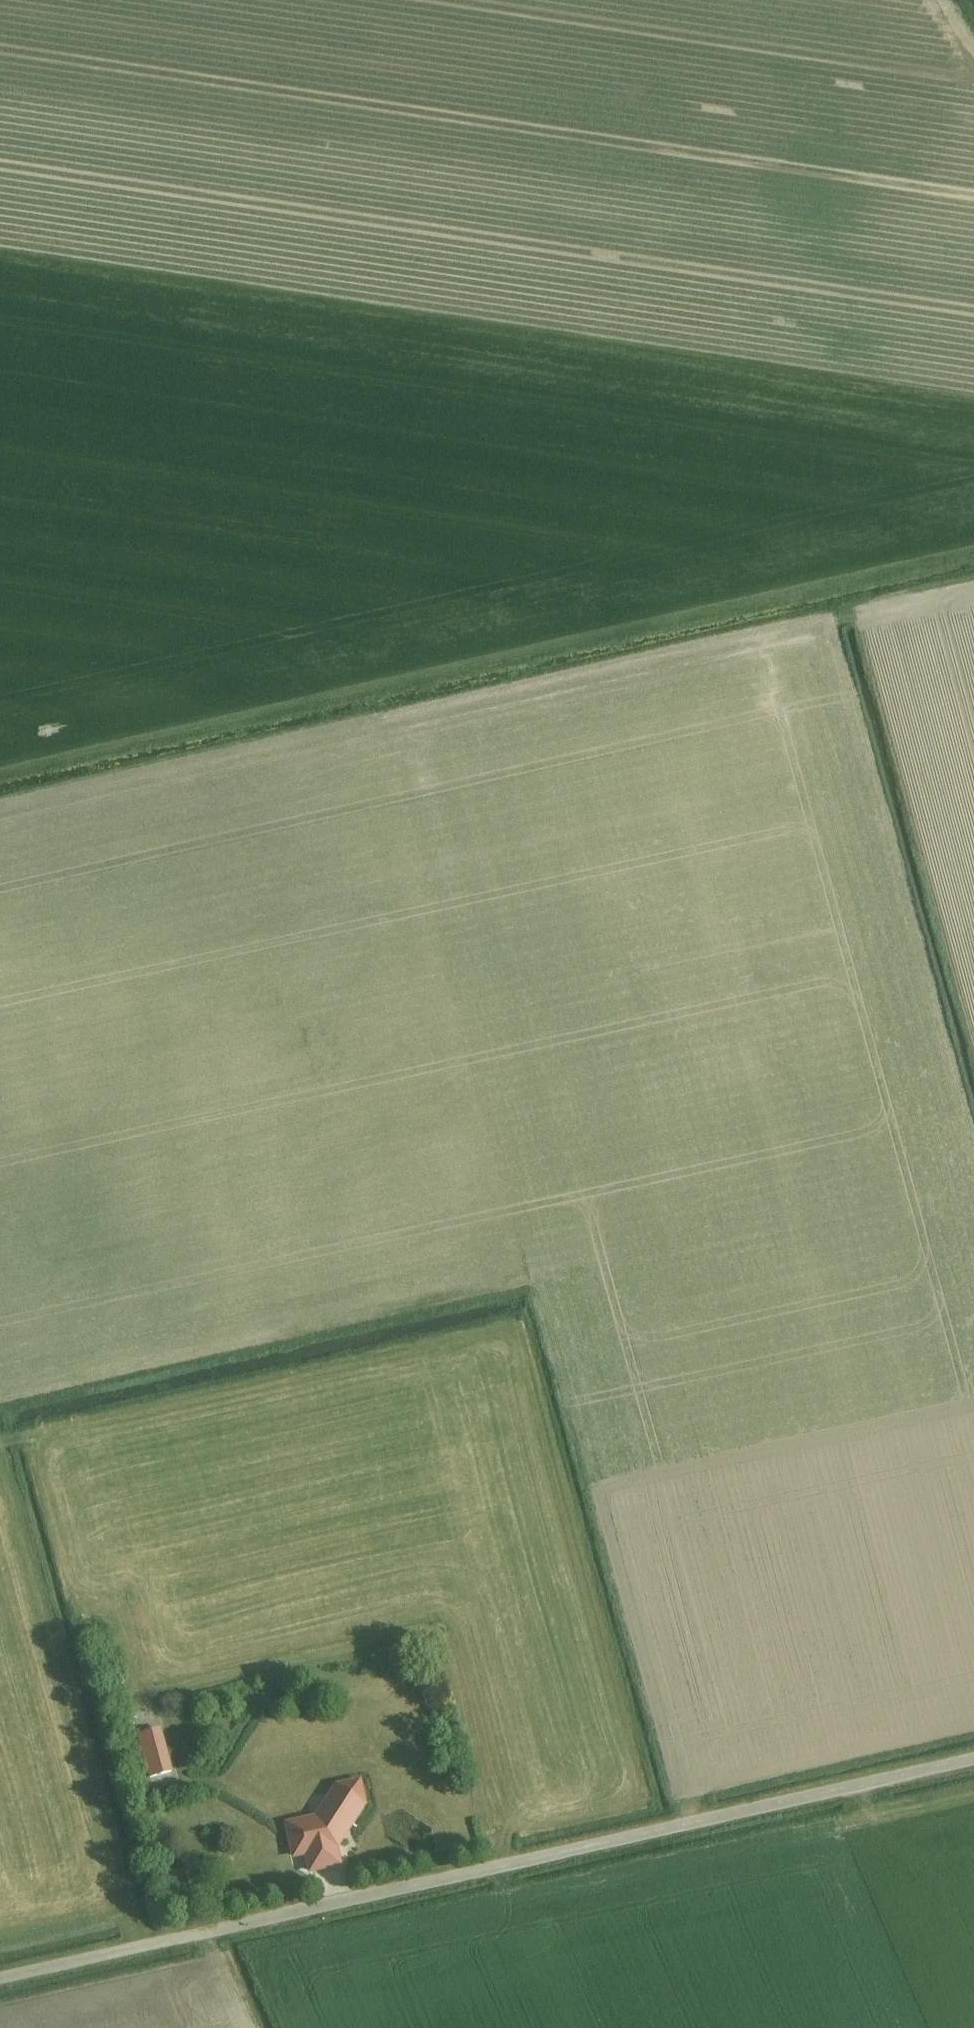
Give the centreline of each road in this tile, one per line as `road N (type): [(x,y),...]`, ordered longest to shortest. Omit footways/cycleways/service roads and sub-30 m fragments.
road 1 (unclassified): [(0,1977),(973,1759)]

